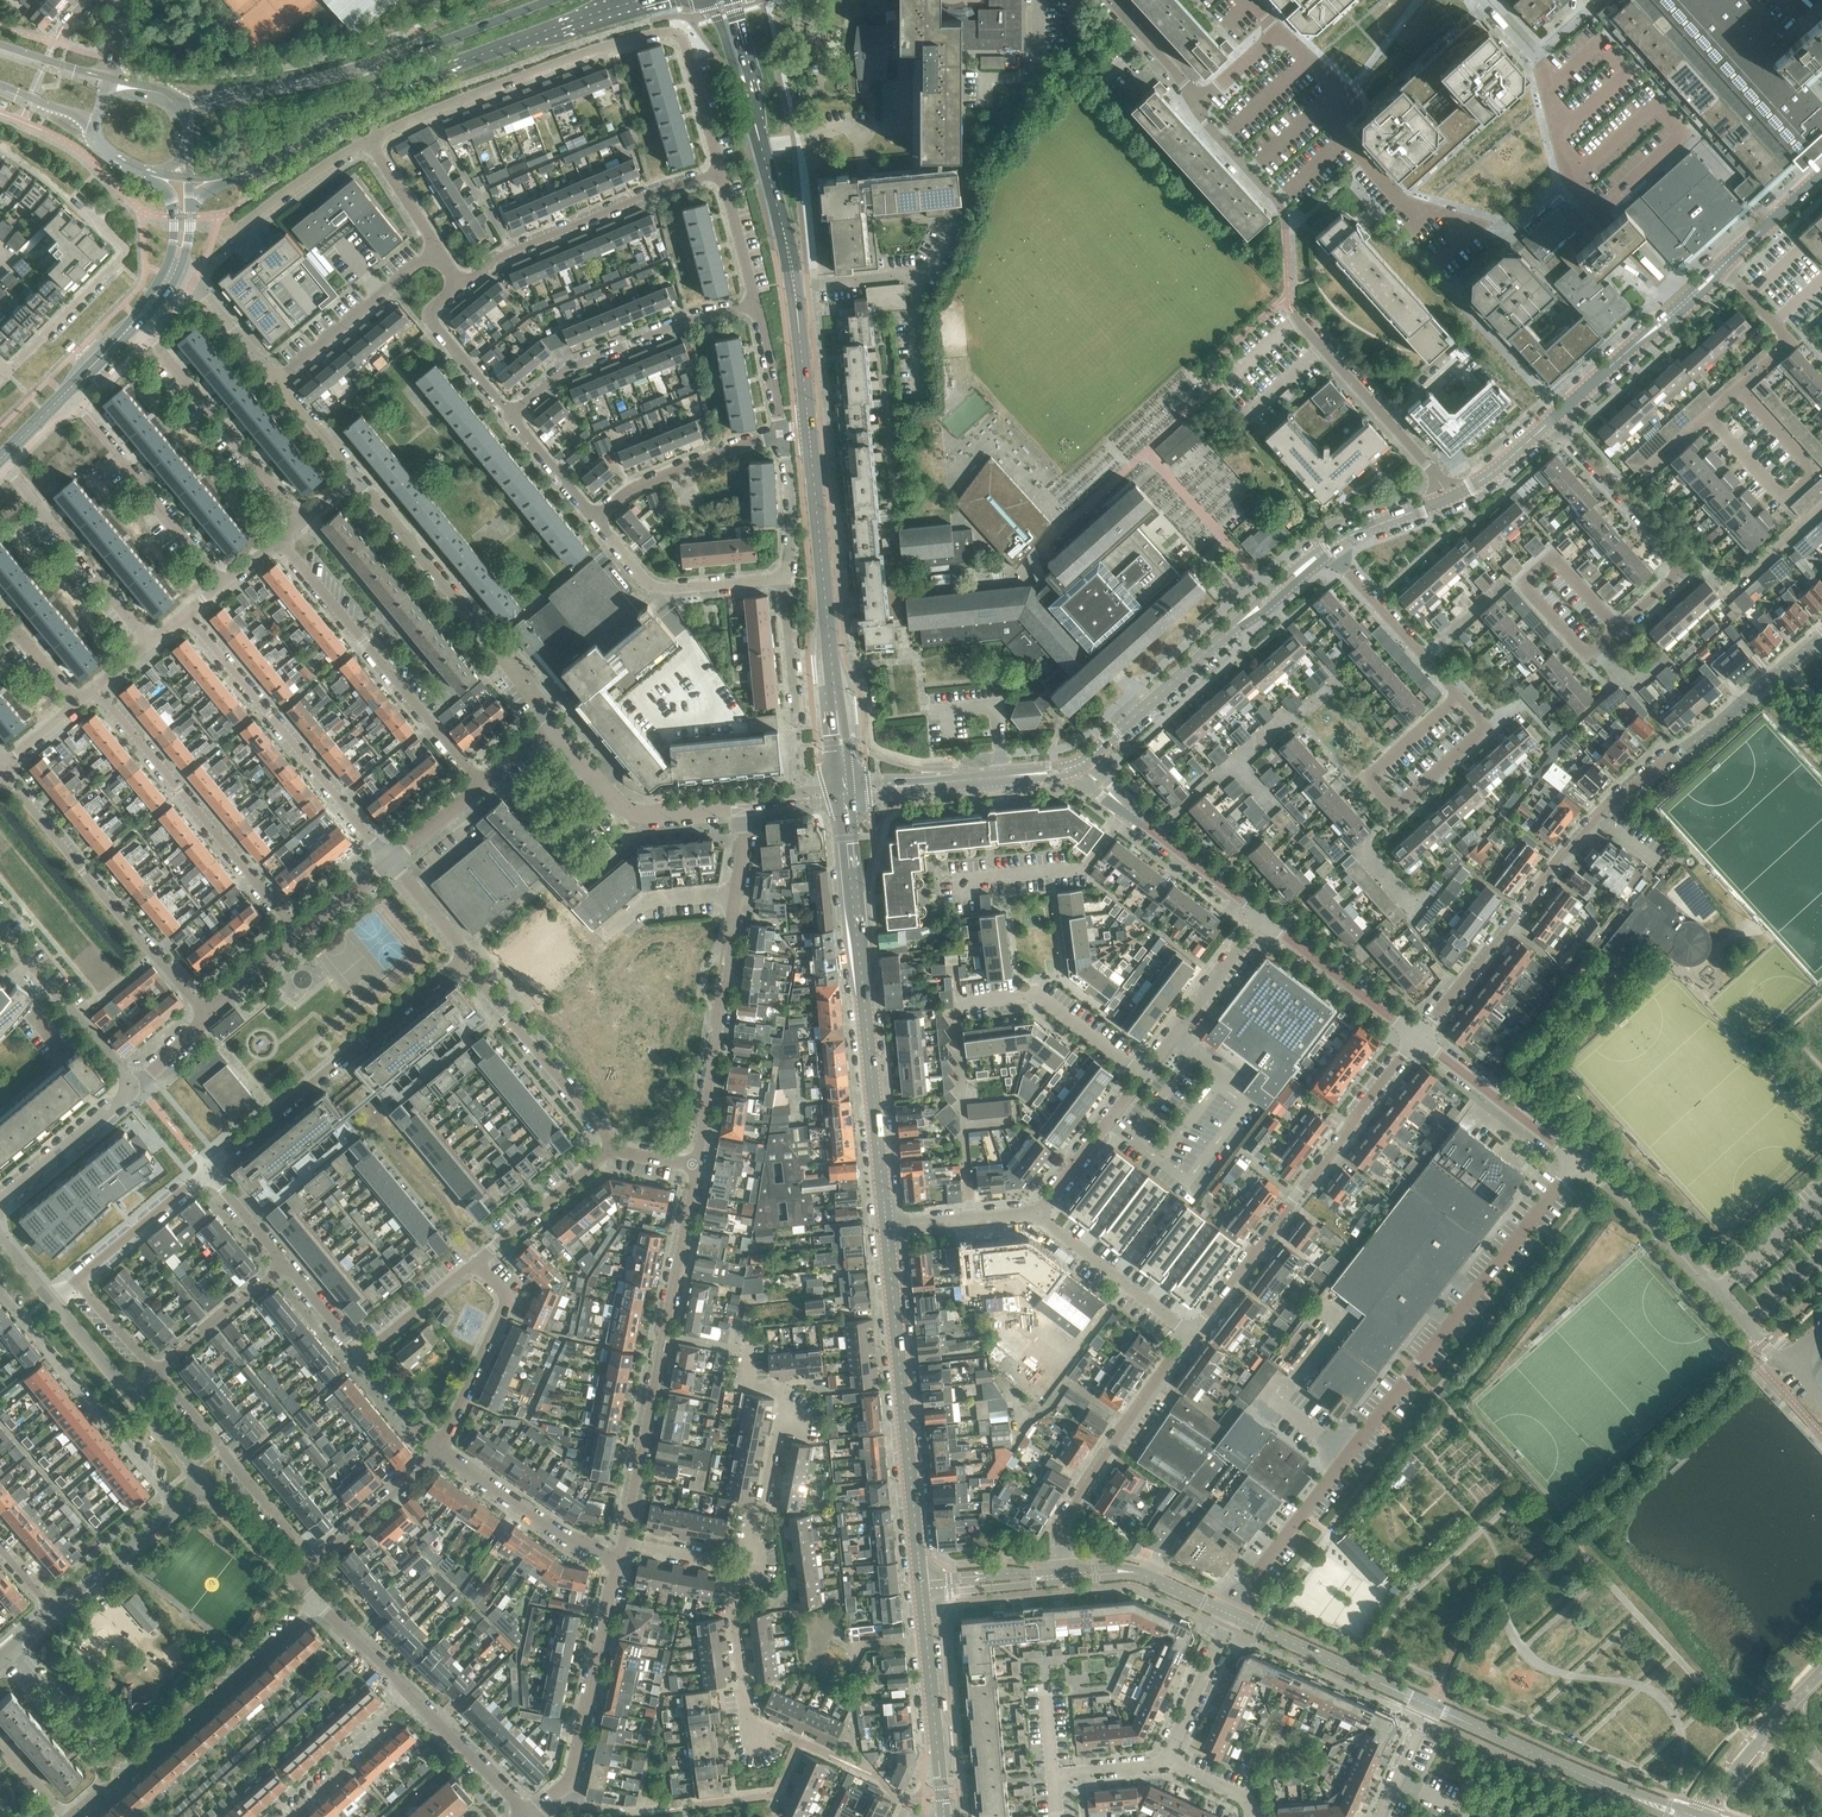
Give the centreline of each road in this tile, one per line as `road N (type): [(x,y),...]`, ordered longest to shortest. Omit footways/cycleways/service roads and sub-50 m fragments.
road 1 (residential): [(1412,1039),(1607,806),(1693,748),(1821,633)]
road 2 (unclassified): [(1230,1615),(1573,1161)]
road 3 (residential): [(367,141),(604,48),(675,33),(690,60),(720,174)]
road 4 (secondary): [(241,174),(350,107),(651,0)]
road 5 (tertiary): [(886,1229),(845,793)]
road 6 (residential): [(622,1544),(697,1164)]
road 7 (secondary): [(549,0),(395,60),(186,109)]
road 8 (residential): [(1683,303),(1574,184),(1538,55),(1491,0)]
road 9 (residential): [(1194,1335),(1412,1039)]
road 10 (tertiary): [(922,1590),(886,1229)]
road 11 (tertiary): [(845,793),(809,434)]
road 12 (residential): [(318,1605),(170,1725),(166,1743),(125,1781),(102,1786),(69,1816)]
road 13 (residential): [(1509,229),(1398,199),(1333,125),(1337,92),(1278,30)]
road 14 (residential): [(1624,497),(1792,341),(1722,266)]
road 15 (tertiary): [(1082,763),(1329,547)]
road 16 (residential): [(211,1175),(462,965)]
road 17 (residential): [(0,770),(209,1018)]
road 18 (residential): [(102,684),(304,935)]
road 19 (tertiary): [(809,434),(795,283),(755,118)]
road 20 (residential): [(479,789),(276,541)]
road 21 (residential): [(389,861),(186,613)]
road 22 (residential): [(554,725),(356,477)]
road 23 (unclassified): [(1786,1360),(1643,1215),(1573,1161)]
road 24 (residential): [(1061,1577),(1063,1527),(1194,1335)]
road 25 (residential): [(461,282),(652,193),(720,174)]
road 26 (tertiary): [(1686,1816),(1432,1707)]
road 27 (residential): [(175,1505),(0,1293)]
road 28 (residential): [(697,1164),(737,896)]
road 29 (residential): [(513,412),(567,369),(756,304)]
road 30 (residential): [(737,1567),(753,1552),(782,1401),(741,1382),(746,1345)]
road 31 (residential): [(300,522),(139,322)]
road 32 (residential): [(0,378),(125,257),(77,198)]
road 33 (residential): [(1278,30),(1200,103),(1105,0)]
road 34 (residential): [(61,398),(221,585)]
road 35 (residential): [(158,1375),(316,1562)]
road 36 (residential): [(1445,498),(1430,466),(1293,311)]
road 37 (residential): [(558,1791),(571,1778),(616,1559)]
road 38 (residential): [(462,965),(615,1151)]
road 39 (tertiary): [(845,793),(1082,763)]
road 40 (residential): [(750,804),(635,814),(612,802),(554,725)]
road 41 (residential): [(150,644),(0,463)]
road 42 (tertiary): [(944,1816),(922,1590)]
road 43 (tertiary): [(1432,1707),(1230,1615)]
road 44 (residential): [(783,576),(659,590),(598,517)]
road 45 (residential): [(441,1451),(507,1300),(481,1261)]
road 46 (residential): [(130,1087),(0,920)]
road 47 (residential): [(616,1559),(584,1551),(441,1451)]
road 48 (residential): [(280,377),(437,248)]
road 49 (residential): [(598,517),(633,490),(781,434)]
road 50 (residential): [(1573,1161),(1412,1039)]
road 51 (residential): [(1459,701),(1329,547)]
road 52 (residential): [(1367,783),(1394,812),(1485,728),(1459,701)]
road 53 (residential): [(1144,1075),(1033,993),(971,1003)]
road 54 (residential): [(1144,1075),(1263,917)]
road 55 (residential): [(959,881),(1081,868),(1130,812)]
road 56 (unclassified): [(1194,1335),(1041,1214)]
road 57 (residential): [(1412,1039),(1263,917)]
road 58 (residential): [(781,1733),(745,1719),(733,1614),(737,1567)]
road 59 (residential): [(1699,1816),(1821,1675)]
road 60 (residential): [(1163,1764),(1055,1776),(1048,1704)]
road 61 (residential): [(1615,627),(1682,566),(1624,497)]
road 62 (tertiary): [(1230,1615),(1149,1576),(1061,1577)]
road 63 (residential): [(222,242),(367,141)]
road 64 (residential): [(0,1203),(130,1087)]
road 65 (residential): [(481,1261),(615,1151)]
road 66 (residential): [(1041,1214),(1144,1075)]
road 67 (residential): [(513,412),(435,324),(434,308),(461,282)]
road 68 (residential): [(292,1816),(339,1779),(342,1760),(408,1696)]
road 69 (residential): [(80,1284),(211,1175)]
road 70 (tertiary): [(1556,416),(1683,303)]
road 71 (residential): [(1263,917),(1130,812)]
road 72 (residential): [(529,1813),(408,1696)]
road 73 (residential): [(316,1562),(441,1451)]
road 74 (residential): [(158,1375),(285,1270)]
road 75 (residential): [(1163,1764),(1230,1615)]
road 76 (residential): [(53,1610),(175,1505)]
road 77 (residential): [(358,1360),(481,1261)]
road 78 (residential): [(886,1229),(1041,1214)]
road 79 (residential): [(280,377),(195,280),(171,275)]
road 80 (residential): [(797,726),(783,576)]
road 81 (residential): [(781,434),(792,517),(783,576)]
road 82 (tertiary): [(922,1590),(1061,1577)]
road 83 (tertiary): [(1445,498),(1491,475),(1556,416)]
road 84 (residential): [(608,931),(656,900),(737,896)]
road 85 (residential): [(294,1581),(202,1481)]
road 86 (residential): [(1615,627),(1585,654),(1524,581)]
road 87 (residential): [(598,517),(513,412)]
road 88 (residential): [(720,174),(756,304)]
road 89 (residential): [(1524,581),(1553,555),(1615,627)]
road 90 (tertiary): [(1722,266),(1821,176)]
road 91 (residential): [(756,304),(781,434)]
road 92 (residential): [(389,861),(461,948),(462,965)]
road 93 (residential): [(408,1696),(318,1605)]
road 94 (residential): [(437,248),(367,141)]
road 95 (residential): [(209,1018),(304,935)]
road 96 (tertiary): [(1329,547),(1445,498)]
road 97 (residential): [(356,477),(280,377)]
road 98 (tertiary): [(712,0),(755,118)]
road 99 (residential): [(1367,783),(1459,701)]
road 100 (residential): [(441,1451),(358,1360)]
road 101 (residential): [(0,611),(79,704)]
road 102 (residential): [(1380,1816),(1432,1707)]
road 103 (residential): [(285,1270),(211,1175)]
road 104 (tertiary): [(755,118),(734,0)]

